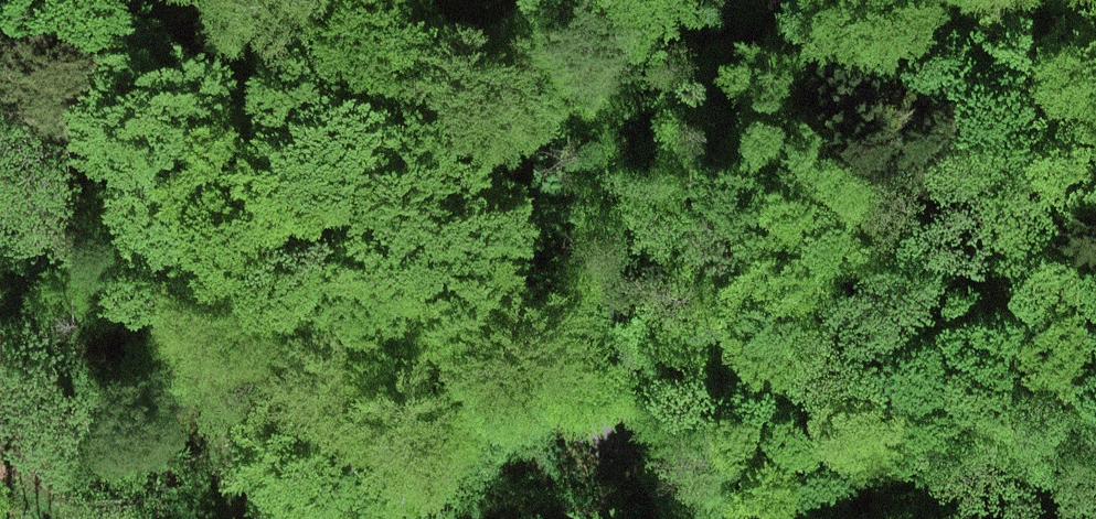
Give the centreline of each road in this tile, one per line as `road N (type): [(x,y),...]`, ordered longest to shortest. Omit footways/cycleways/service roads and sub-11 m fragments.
road 1 (track): [(647,0),(555,89),(504,160),(509,272),(687,518)]
road 2 (track): [(0,269),(49,518)]

